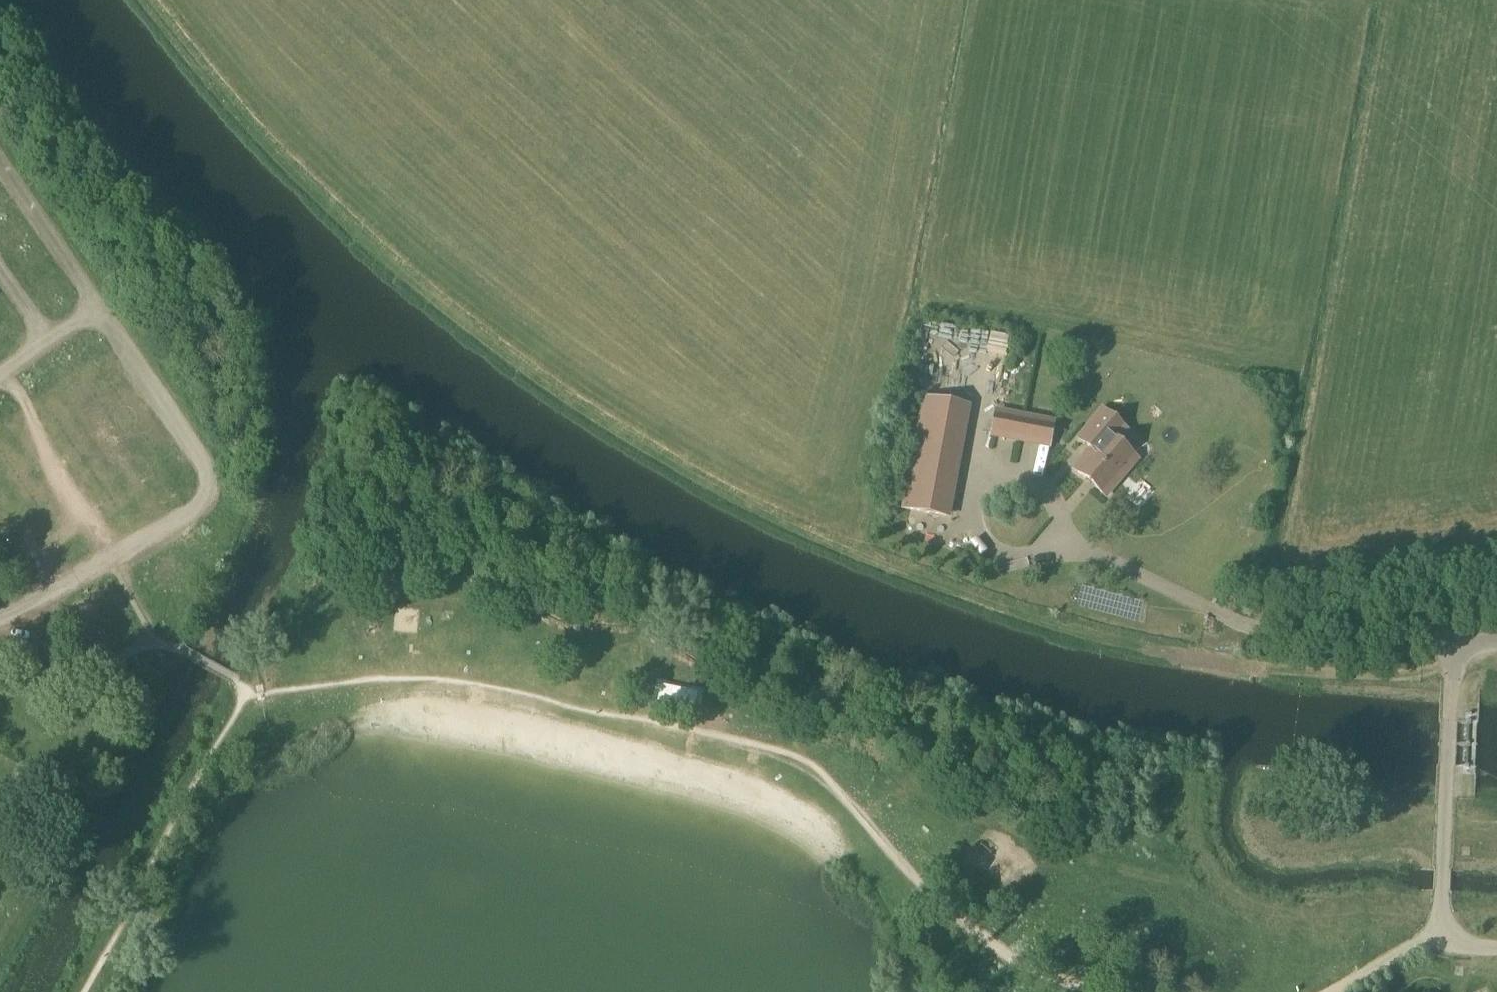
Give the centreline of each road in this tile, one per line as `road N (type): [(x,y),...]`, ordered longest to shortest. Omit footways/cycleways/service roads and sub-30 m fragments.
road 1 (track): [(145,0),(253,136),(351,240),(477,346),(632,452),(815,548),(907,586),(1144,655),(1409,693),(1455,678)]
road 2 (unclassified): [(1496,947),(1462,943),(1439,909),(1455,678),(1472,646),(1496,643)]
road 3 (track): [(1472,646),(1205,636),(1132,619)]
road 4 (track): [(1449,928),(1329,991)]

